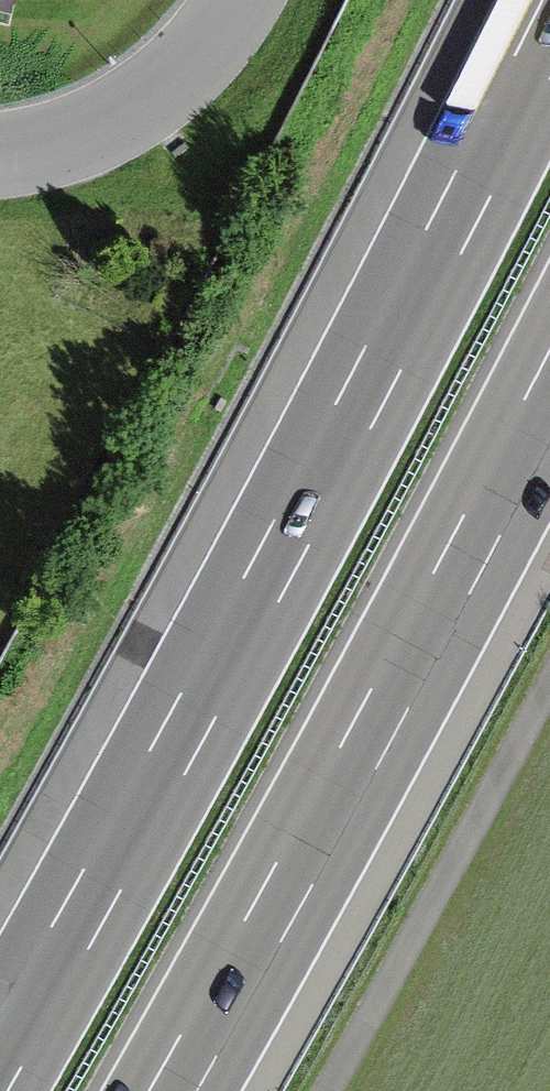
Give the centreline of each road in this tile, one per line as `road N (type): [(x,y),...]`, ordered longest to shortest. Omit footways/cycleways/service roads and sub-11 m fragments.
road 1 (motorway): [(549,30),(279,556),(0,1059)]
road 2 (motorway): [(174,1090),(549,398)]
road 3 (residential): [(0,151),(88,131),(182,70),(246,0)]

